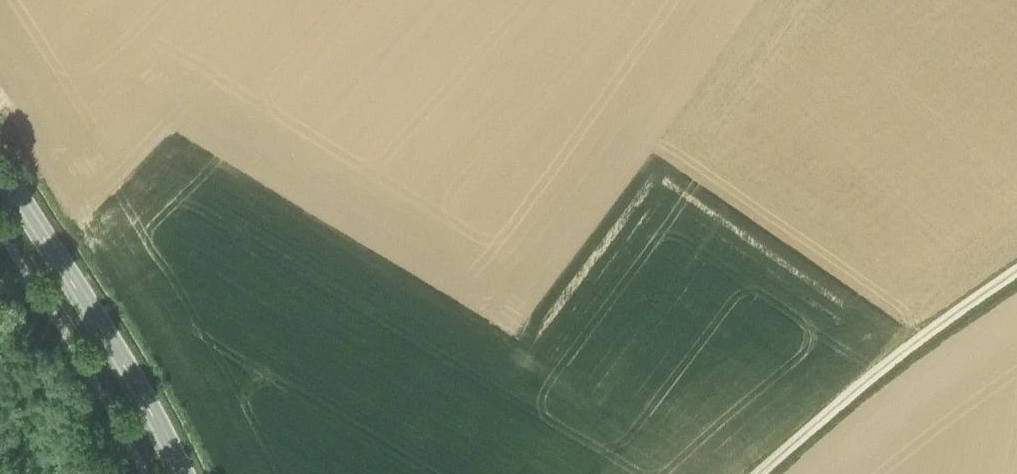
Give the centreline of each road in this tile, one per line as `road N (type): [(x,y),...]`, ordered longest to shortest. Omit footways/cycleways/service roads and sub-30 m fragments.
road 1 (tertiary): [(176,473),(0,183)]
road 2 (track): [(757,473),(869,378),(1016,272)]

